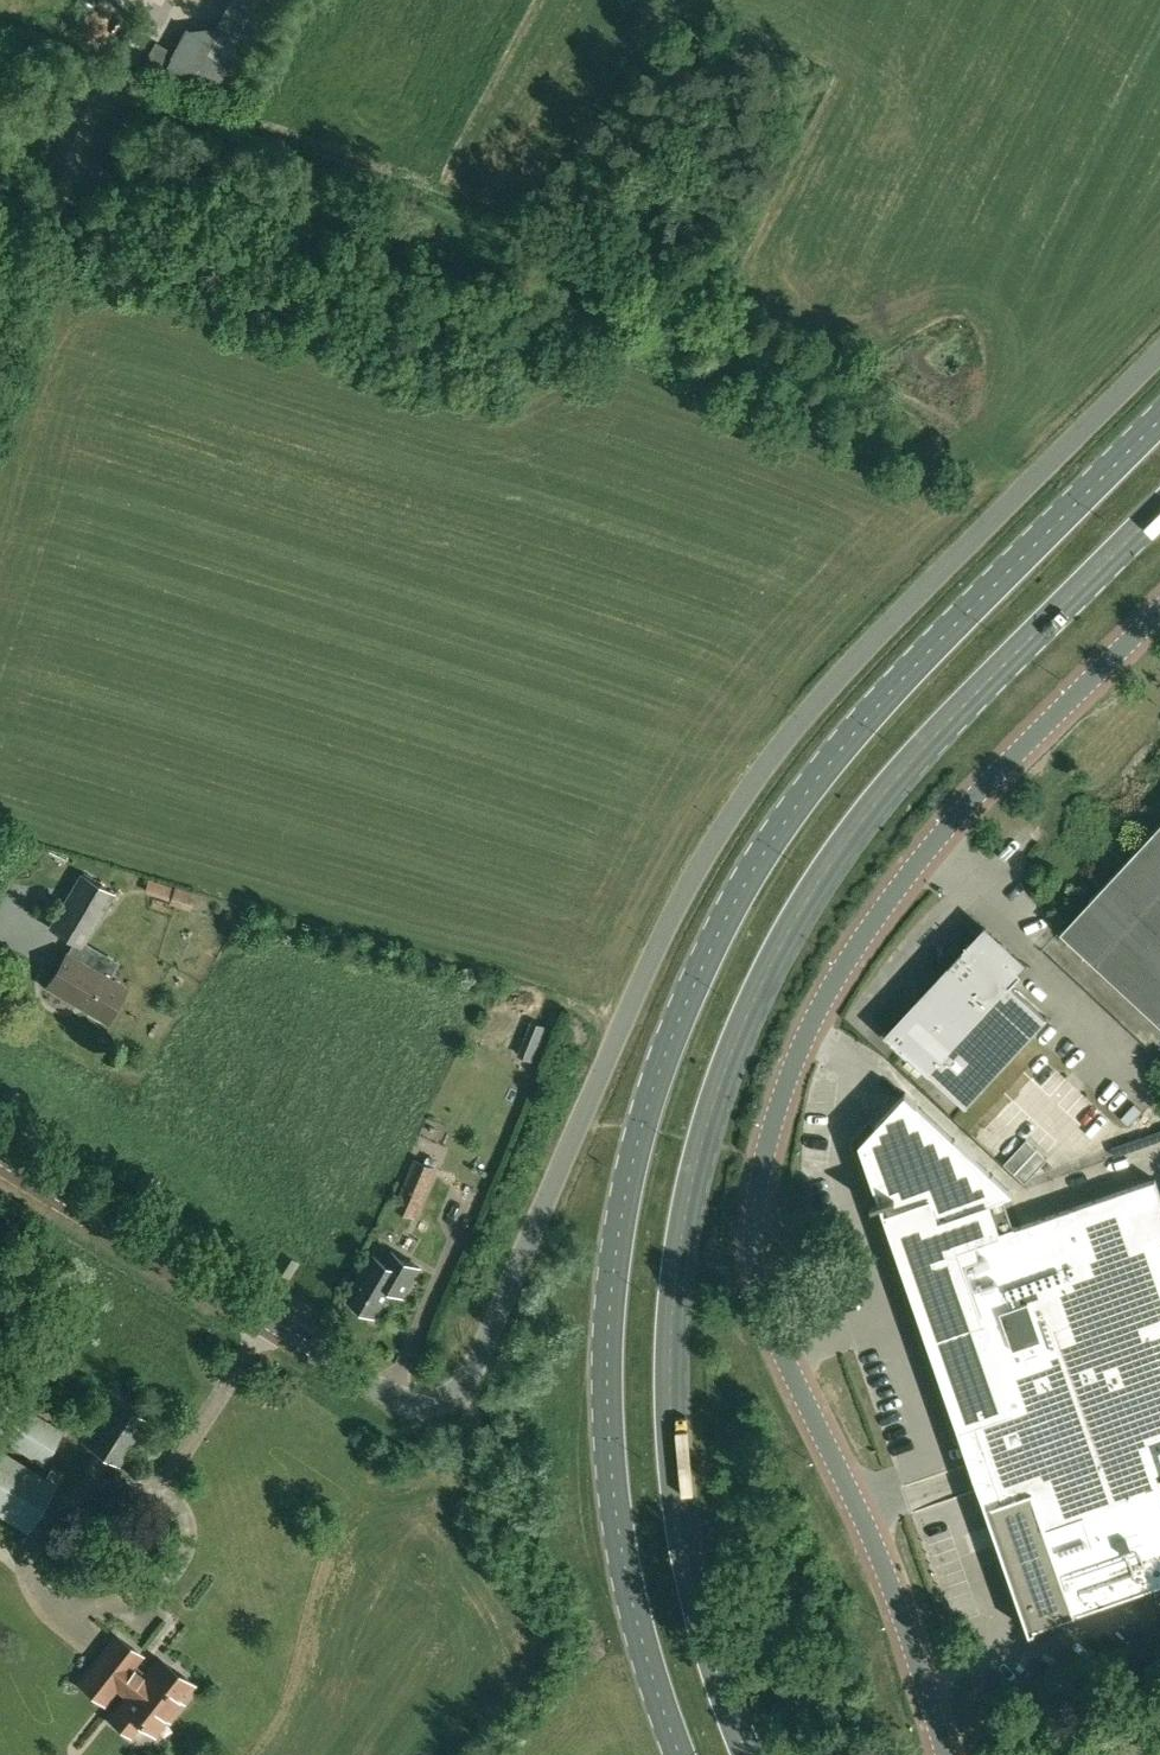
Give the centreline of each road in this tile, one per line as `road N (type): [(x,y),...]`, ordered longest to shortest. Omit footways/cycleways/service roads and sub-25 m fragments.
road 1 (unclassified): [(1159,347),(1055,449),(758,776),(722,826),(664,925),(468,1363),(436,1401),(413,1407),(385,1396),(0,1160)]
road 2 (primary): [(1159,422),(895,690),(775,834),(698,974),(637,1137),(610,1304),(608,1440),(623,1567),(681,1754)]
road 3 (primary): [(747,1754),(684,1551),(674,1469),(672,1313),(696,1158),(751,999),(826,869),(941,731),(1159,510)]
road 4 (unclassified): [(948,1754),(897,1575),(803,1398),(776,1325),(759,1251),(760,1179),(806,1030),(870,926),(953,824),(1159,608)]
road 5 (track): [(0,61),(347,158),(520,243),(1055,449)]
road 6 (track): [(91,83),(0,375)]

